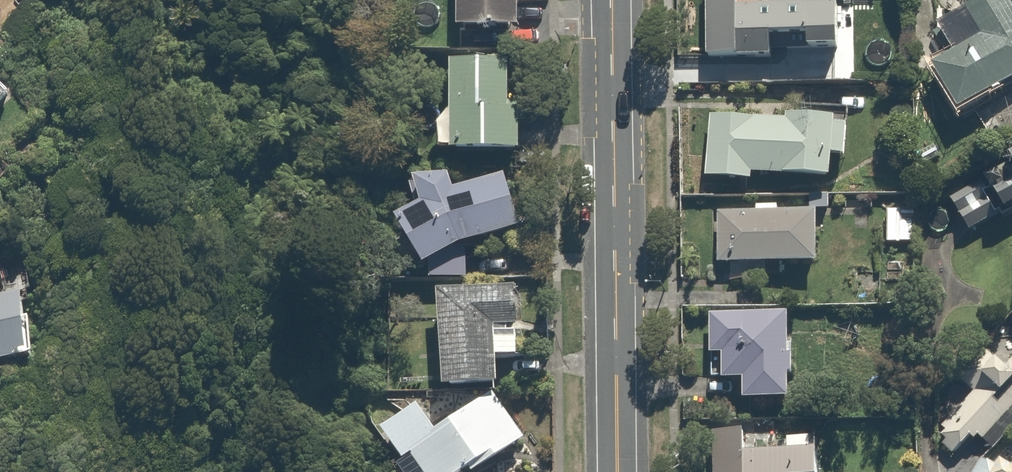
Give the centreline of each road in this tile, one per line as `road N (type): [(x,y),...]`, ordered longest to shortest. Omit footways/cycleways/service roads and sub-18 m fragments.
road 1 (tertiary): [(616,471),(611,0)]
road 2 (residential): [(929,471),(939,267)]

